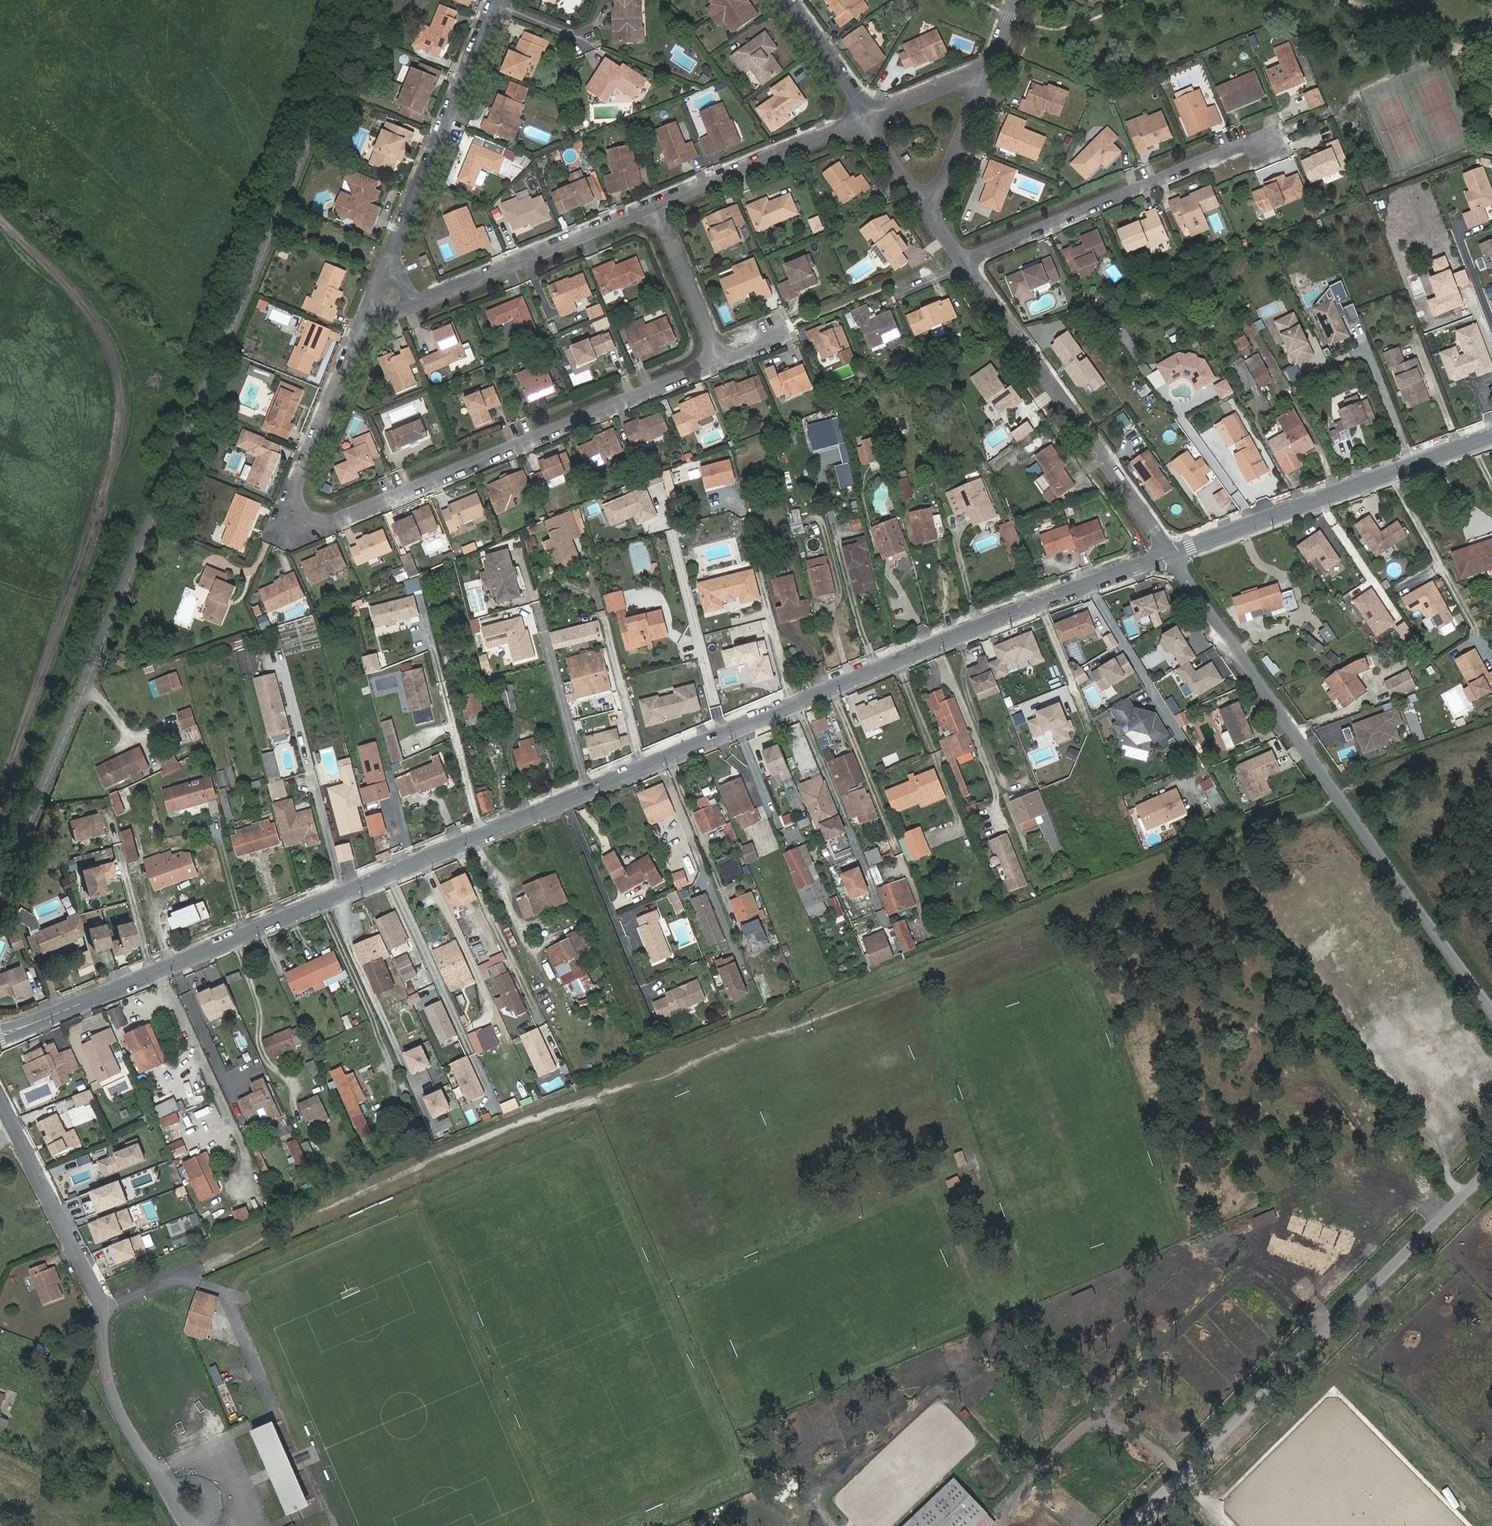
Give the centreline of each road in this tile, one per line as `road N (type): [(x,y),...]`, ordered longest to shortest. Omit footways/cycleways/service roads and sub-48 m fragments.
road 1 (tertiary): [(1170,555),(950,638),(0,1038)]
road 2 (unclassified): [(0,900),(374,0)]
road 3 (residential): [(719,364),(303,529),(292,508),(369,324)]
road 4 (unclassified): [(1170,555),(1491,1006)]
road 5 (unclassified): [(1491,1169),(1132,1525)]
road 6 (unclassified): [(0,1102),(98,1297),(108,1377),(124,1415),(191,1525)]
road 7 (residential): [(1170,555),(968,262)]
road 8 (residential): [(968,262),(1286,132)]
road 9 (tertiary): [(1491,436),(1170,555)]
road 10 (residential): [(501,5),(394,259)]
road 11 (residential): [(420,306),(661,203)]
road 12 (residential): [(661,203),(869,118)]
road 13 (residential): [(719,364),(661,203)]
road 14 (residential): [(994,67),(932,213)]
road 15 (residential): [(869,118),(791,0)]
road 16 (residential): [(869,118),(994,67)]

